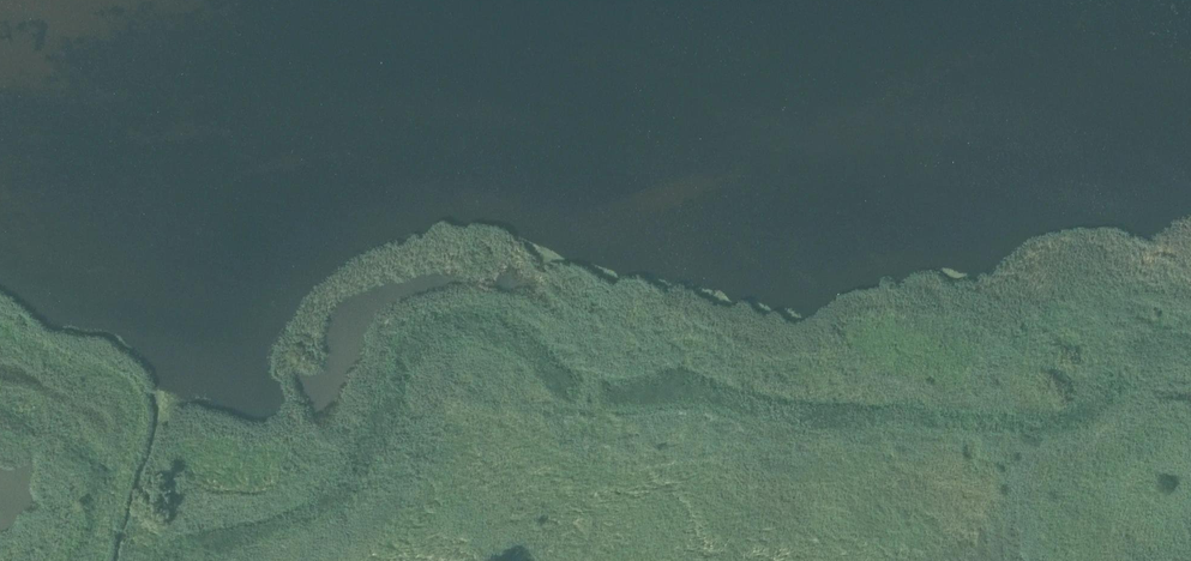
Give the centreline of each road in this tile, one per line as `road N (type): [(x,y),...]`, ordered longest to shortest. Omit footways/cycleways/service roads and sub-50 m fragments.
road 1 (track): [(1190,355),(1127,367),(1089,411),(1039,427),(800,418),(692,393),(588,395),(506,338),(446,329),(415,345),(348,479),(329,500),(279,526),(185,549),(169,560)]
road 2 (track): [(69,560),(95,474),(78,454),(0,425)]
road 3 (track): [(102,560),(142,426)]

